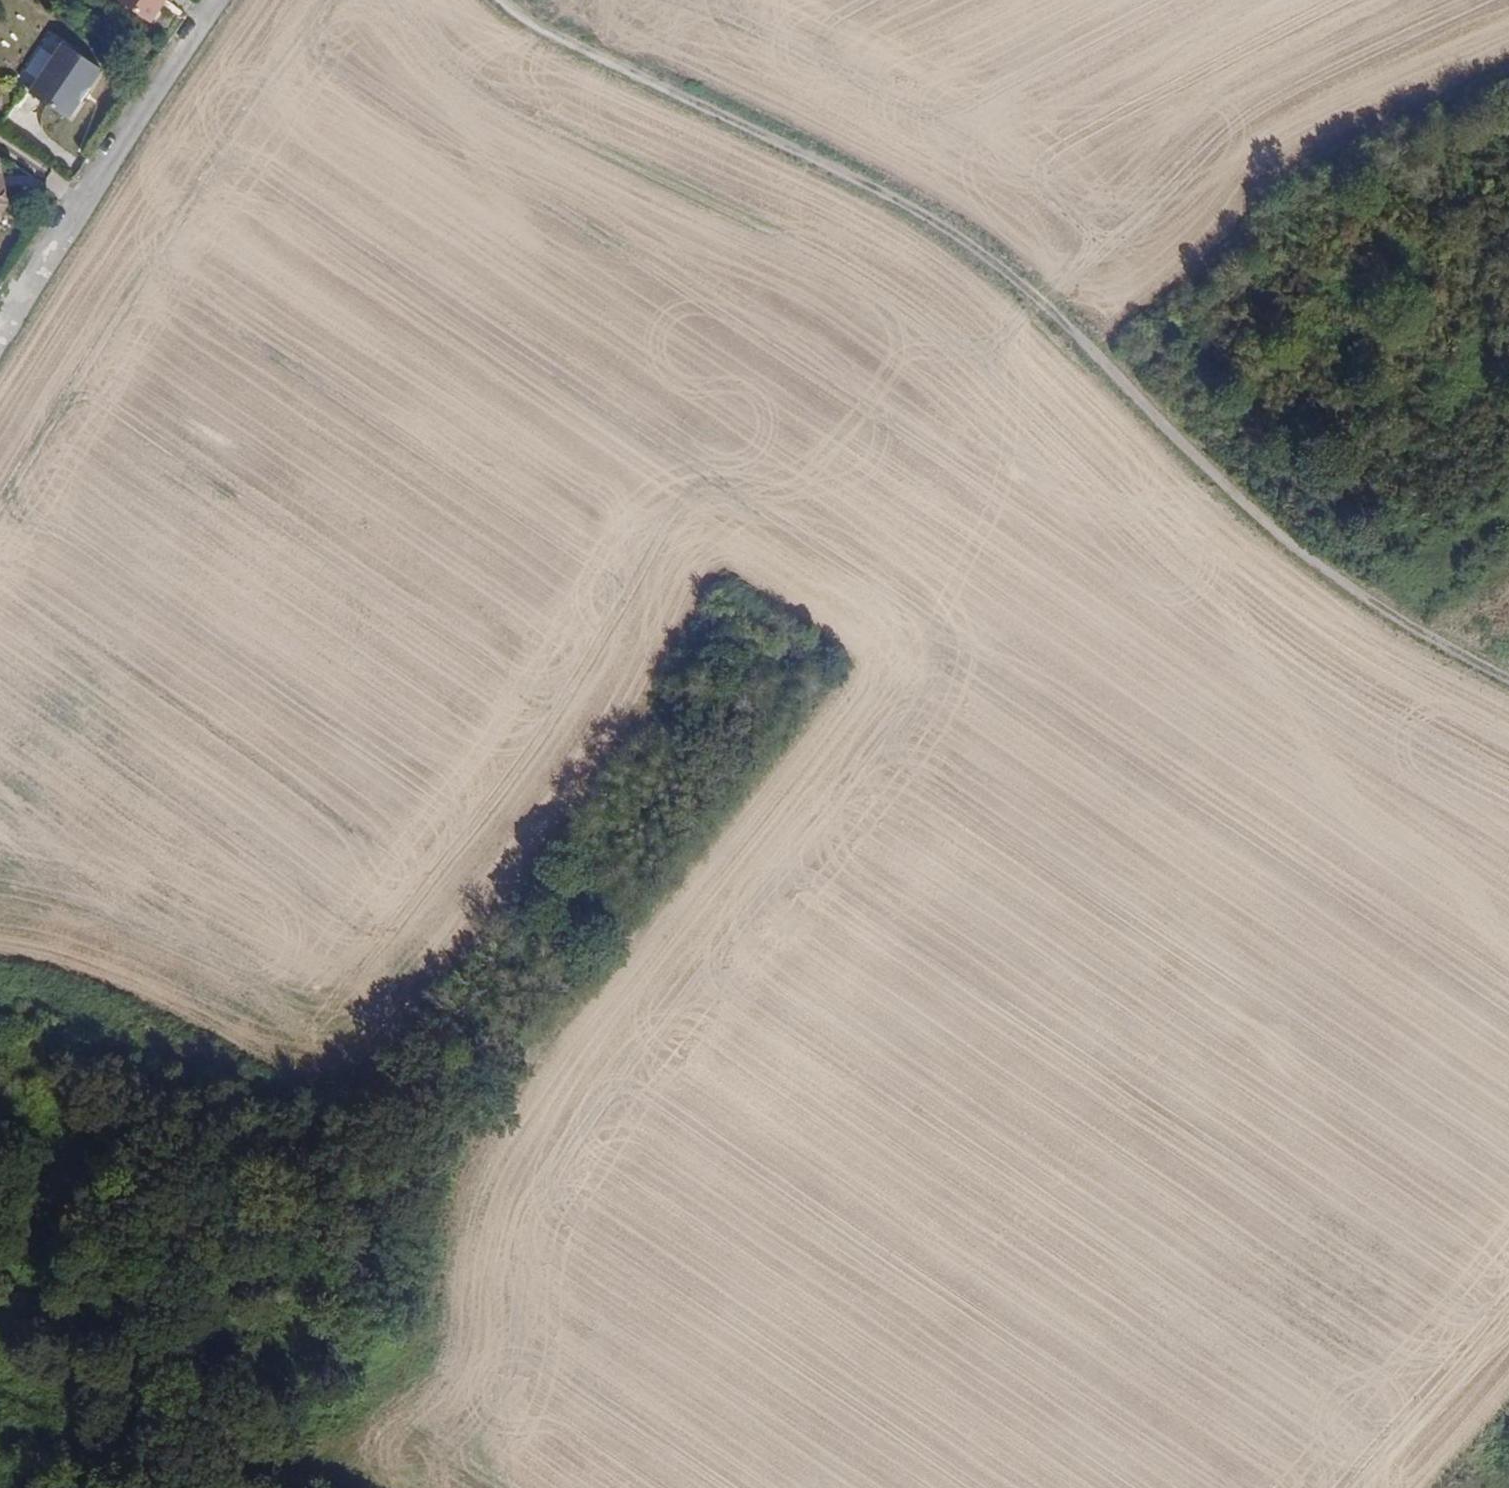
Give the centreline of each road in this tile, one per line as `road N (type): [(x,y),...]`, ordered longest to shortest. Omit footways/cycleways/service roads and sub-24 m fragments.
road 1 (track): [(518,0),(971,241),(1351,586),(1508,672)]
road 2 (residential): [(213,0),(0,330)]

